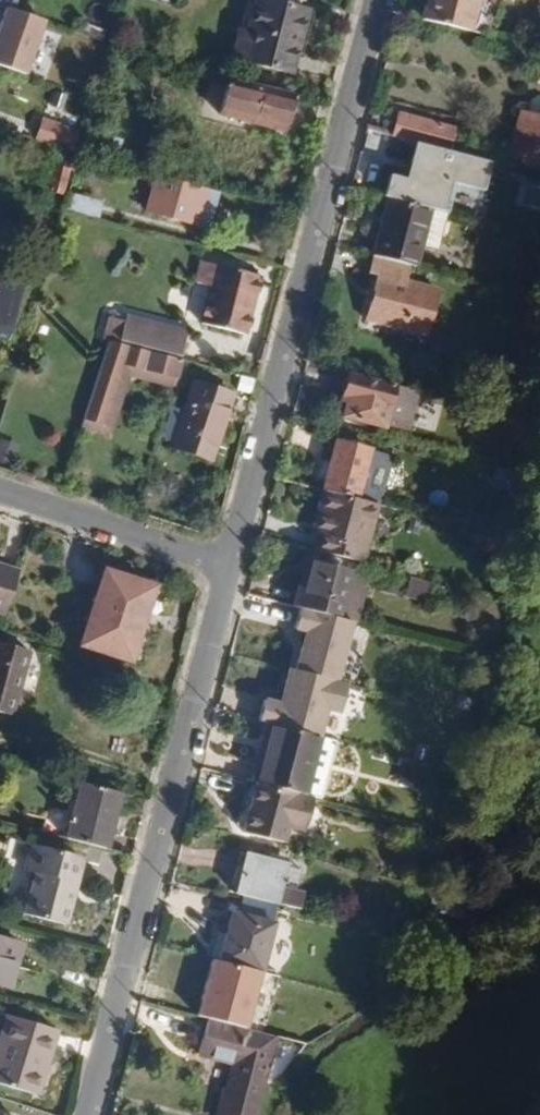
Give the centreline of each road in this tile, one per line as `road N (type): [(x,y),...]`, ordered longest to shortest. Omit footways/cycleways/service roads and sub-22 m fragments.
road 1 (residential): [(389,0),(229,568)]
road 2 (residential): [(229,568),(90,1114)]
road 3 (residential): [(229,568),(0,493)]

